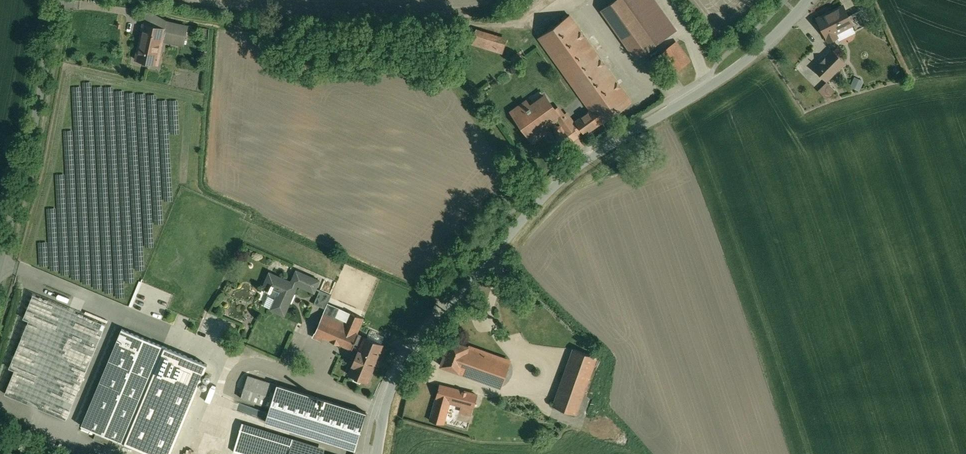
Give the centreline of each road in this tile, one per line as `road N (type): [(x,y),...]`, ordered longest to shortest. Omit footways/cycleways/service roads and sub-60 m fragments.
road 1 (unclassified): [(380,453),(391,395),(431,325),(530,215),(595,160),(765,49),(808,0)]
road 2 (unclassified): [(56,0),(0,246)]

